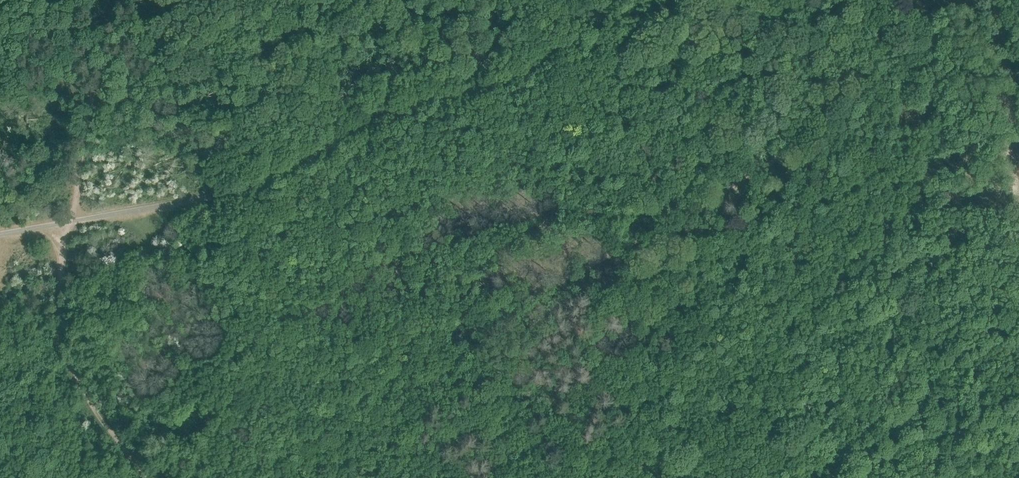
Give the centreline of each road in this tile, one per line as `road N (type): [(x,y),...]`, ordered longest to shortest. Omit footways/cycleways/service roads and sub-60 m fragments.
road 1 (unclassified): [(0,242),(270,191),(352,143),(554,65),(630,0)]
road 2 (track): [(146,477),(62,353),(56,301),(97,39),(115,0)]

